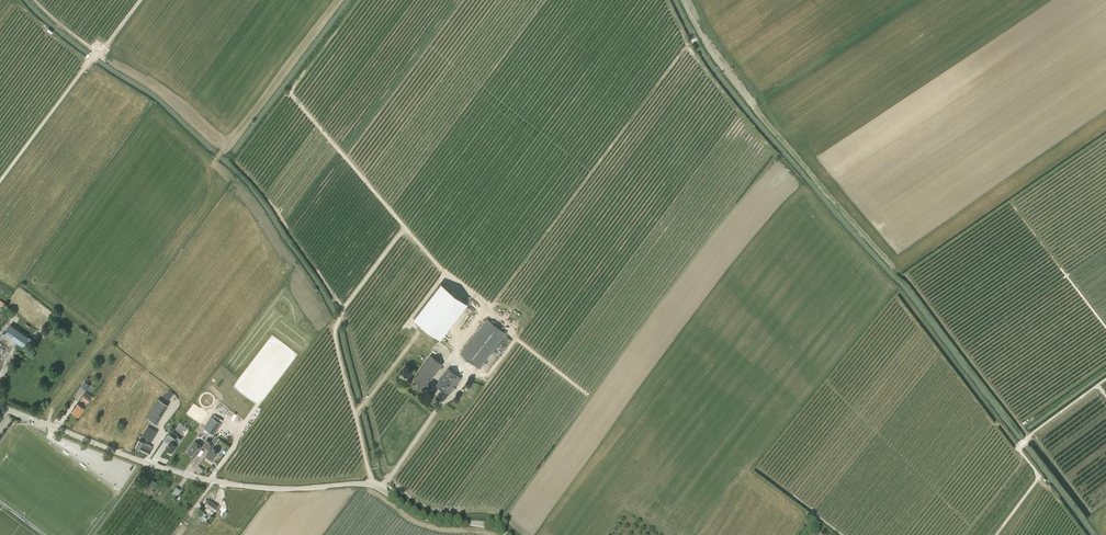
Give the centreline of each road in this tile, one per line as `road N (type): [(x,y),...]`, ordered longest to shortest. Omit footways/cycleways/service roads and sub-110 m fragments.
road 1 (track): [(358,0),(290,93),(451,279),(488,311),(455,353),(467,368),(461,384),(381,488)]
road 2 (track): [(488,311),(688,45),(666,0)]
road 3 (unclassified): [(507,534),(421,518),(371,485),(241,486),(145,463)]
road 4 (track): [(97,53),(167,98),(258,186),(344,307)]
road 5 (track): [(371,485),(334,335),(344,307),(405,228)]
road 6 (track): [(227,361),(299,264),(336,326)]
road 7 (residential): [(0,407),(145,463)]
road 8 (track): [(90,62),(0,181)]

